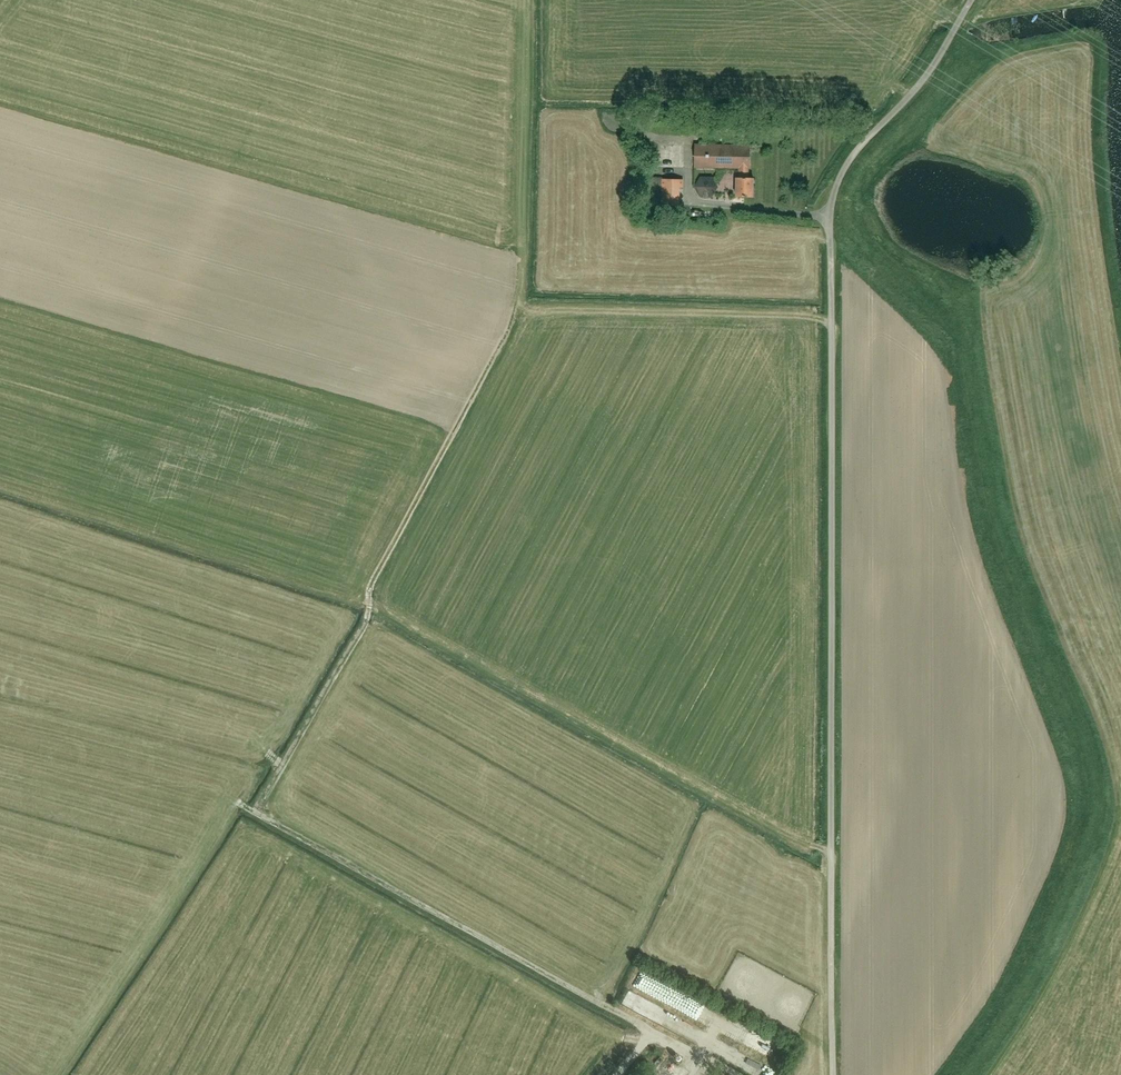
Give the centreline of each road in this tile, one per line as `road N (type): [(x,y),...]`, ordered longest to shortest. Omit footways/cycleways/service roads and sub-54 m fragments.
road 1 (unclassified): [(833,1074),(829,215),(852,155),(917,86),(970,0)]

